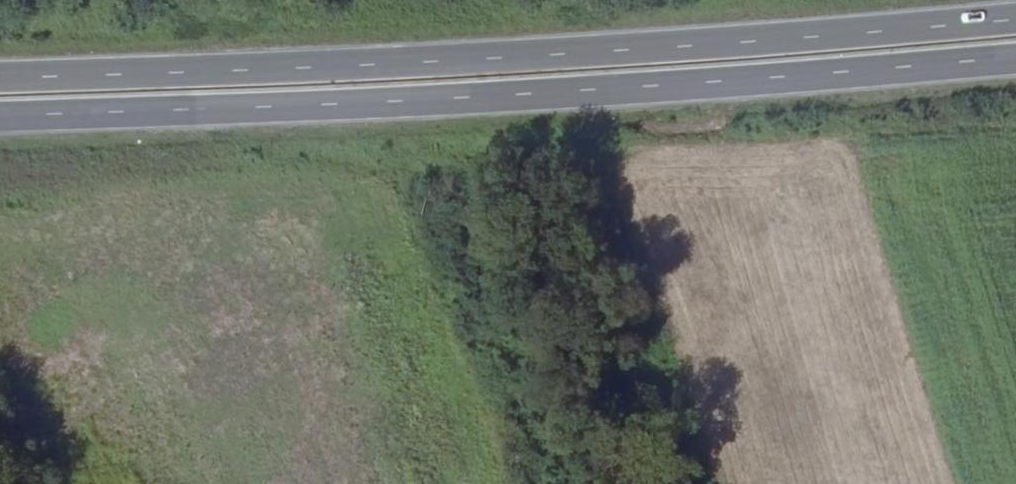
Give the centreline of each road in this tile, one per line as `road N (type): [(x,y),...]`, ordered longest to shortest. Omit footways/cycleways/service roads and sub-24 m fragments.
road 1 (trunk): [(0,118),(510,99),(1015,59)]
road 2 (trunk): [(1015,21),(509,59),(0,78)]

